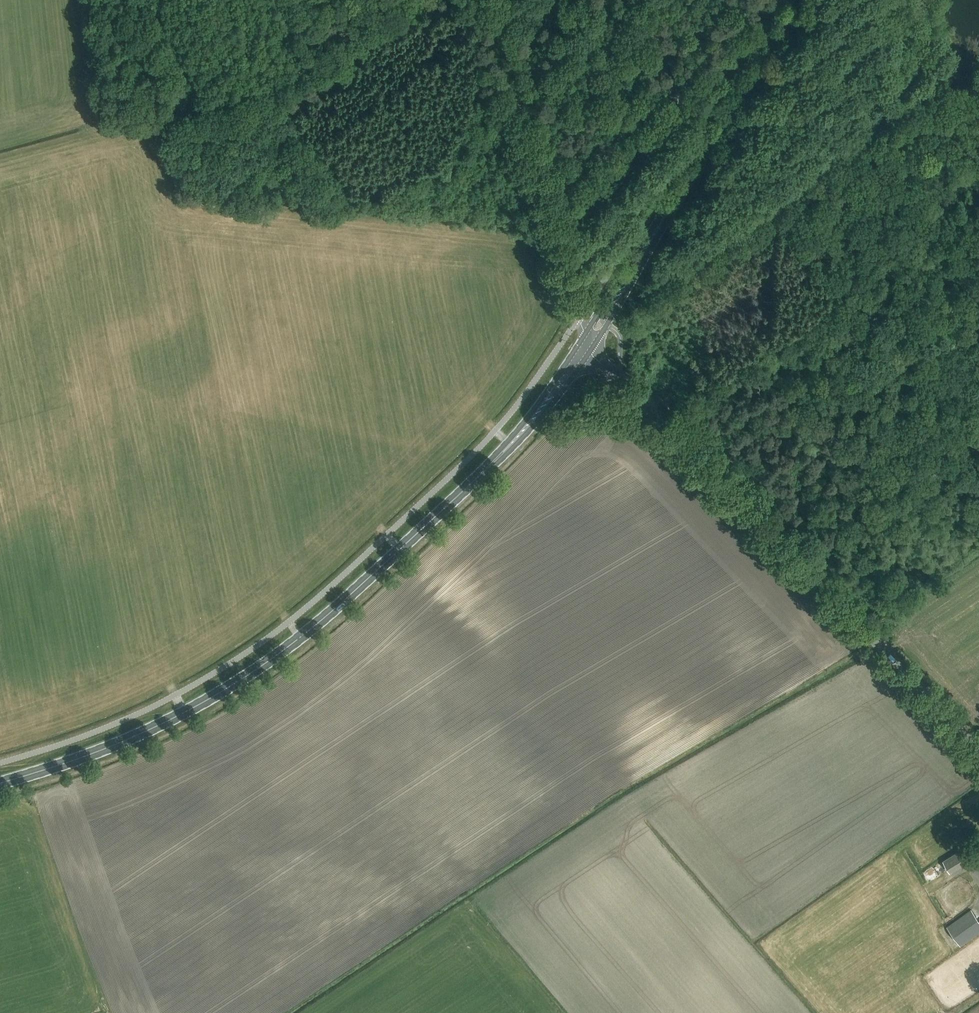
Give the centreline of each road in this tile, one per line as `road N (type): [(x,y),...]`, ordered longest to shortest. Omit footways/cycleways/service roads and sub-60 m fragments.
road 1 (primary): [(0,783),(115,746),(233,684),(323,621),(499,457)]
road 2 (tertiary): [(978,750),(589,354)]
road 3 (track): [(143,0),(181,106),(342,51),(408,0)]
road 4 (track): [(470,0),(579,318)]
road 5 (primary): [(656,230),(796,0)]
road 6 (primary): [(589,354),(656,230)]
road 7 (primary): [(656,230),(578,345)]
road 8 (primary): [(578,345),(499,457)]
road 9 (primary): [(499,457),(589,354)]

